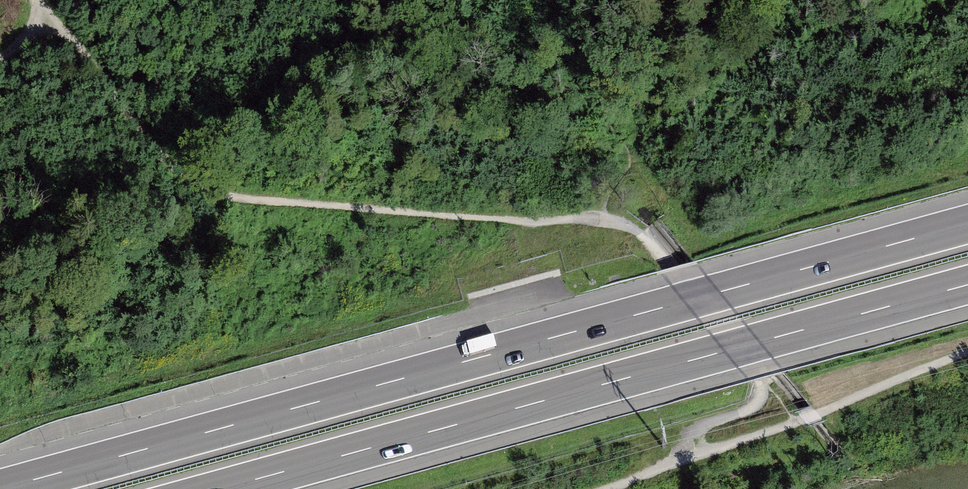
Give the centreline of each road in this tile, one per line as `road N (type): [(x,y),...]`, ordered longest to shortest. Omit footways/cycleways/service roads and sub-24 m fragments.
road 1 (motorway): [(967,224),(0,488)]
road 2 (motorway): [(225,488),(967,285)]
road 3 (track): [(672,267),(640,233),(603,220),(530,221),(198,188),(51,14)]
road 4 (track): [(967,351),(690,457)]

